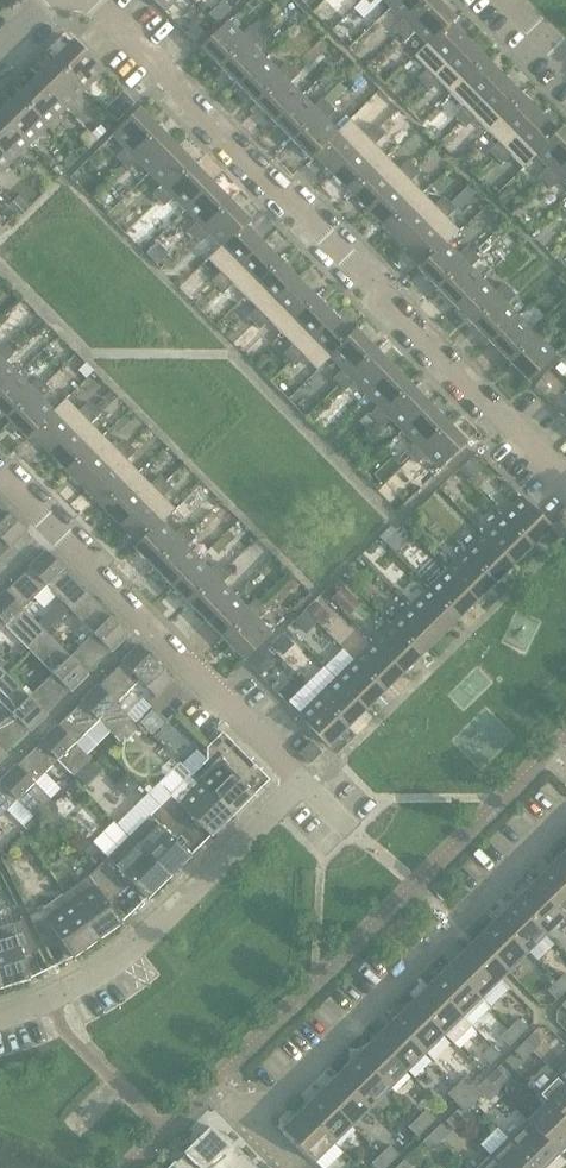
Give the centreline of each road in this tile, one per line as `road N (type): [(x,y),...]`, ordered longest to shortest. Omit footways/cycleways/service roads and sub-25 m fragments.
road 1 (residential): [(565,486),(87,0)]
road 2 (residential): [(565,818),(252,1124)]
road 3 (residential): [(304,781),(0,481)]
road 4 (residential): [(304,781),(106,968),(0,1016)]

